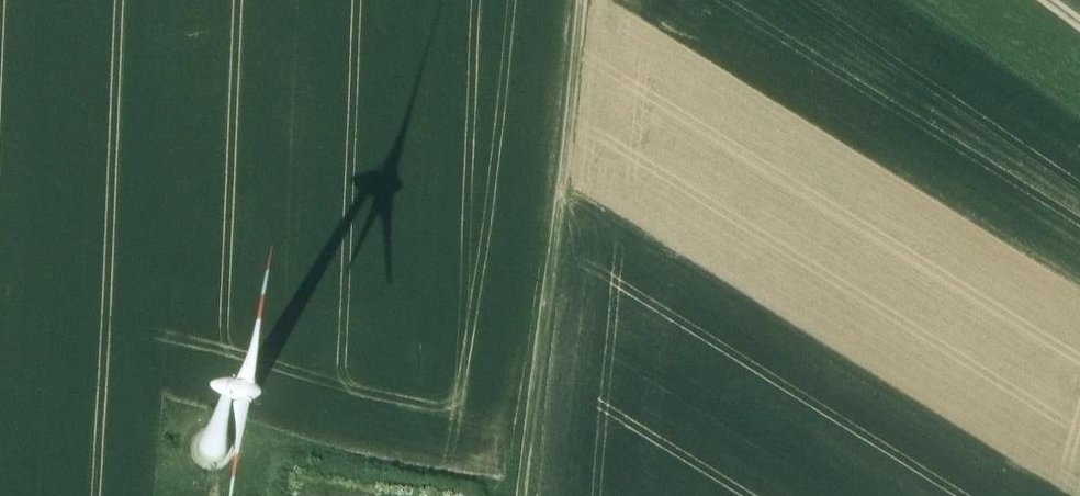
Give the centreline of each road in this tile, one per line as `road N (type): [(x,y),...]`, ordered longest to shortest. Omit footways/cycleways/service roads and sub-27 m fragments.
road 1 (track): [(522,495),(581,0)]

